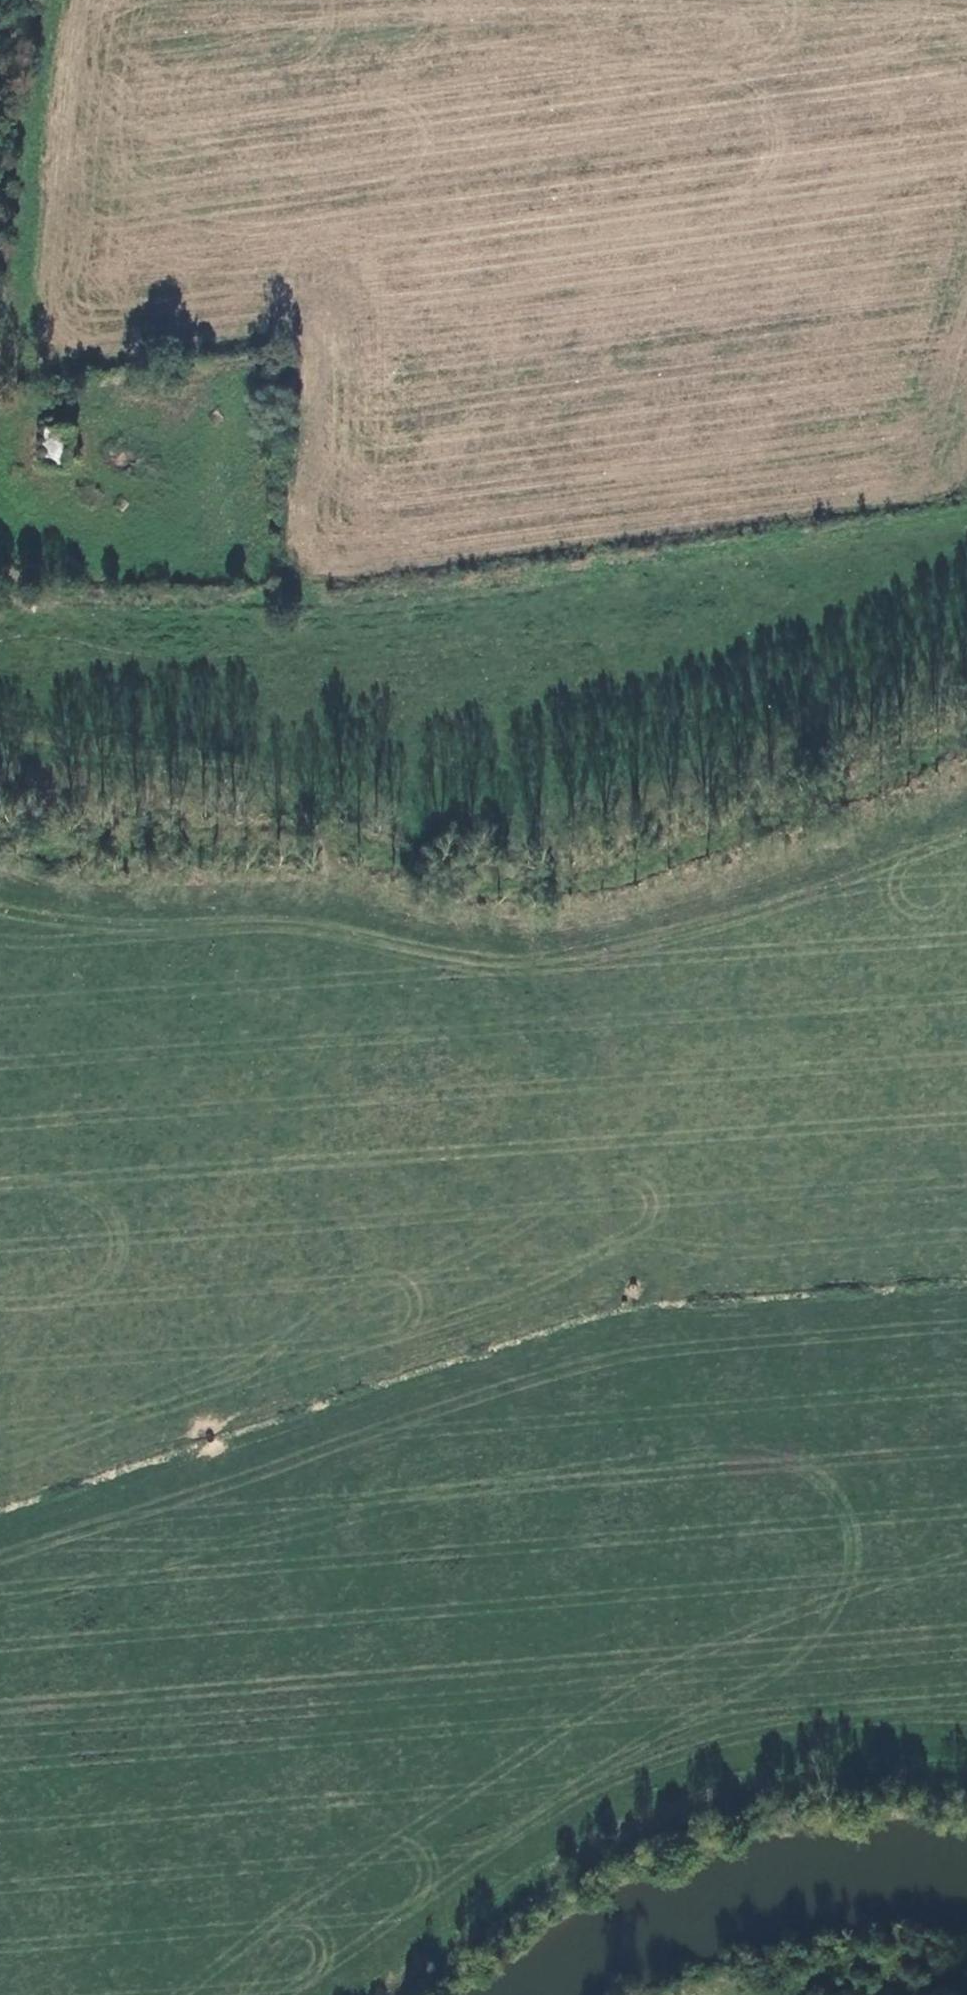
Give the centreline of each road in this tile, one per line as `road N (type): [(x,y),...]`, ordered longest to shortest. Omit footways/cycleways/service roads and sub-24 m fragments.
road 1 (track): [(0,1522),(646,1318),(966,1297)]
road 2 (track): [(966,1742),(865,1732),(685,1755),(362,1994)]

